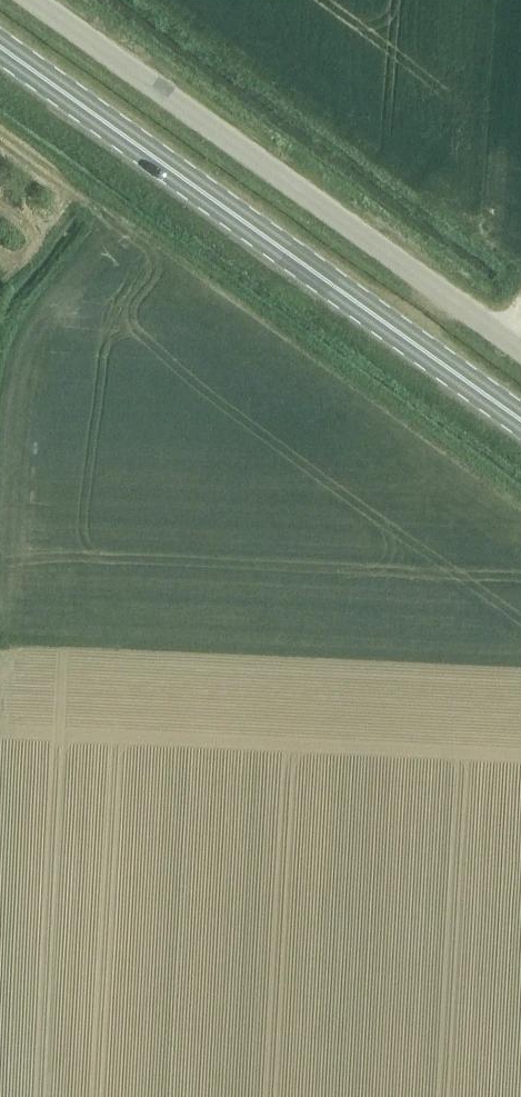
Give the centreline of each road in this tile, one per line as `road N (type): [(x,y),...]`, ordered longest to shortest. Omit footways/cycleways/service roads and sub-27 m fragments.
road 1 (primary): [(520,421),(0,48)]
road 2 (tertiary): [(520,351),(33,0)]

